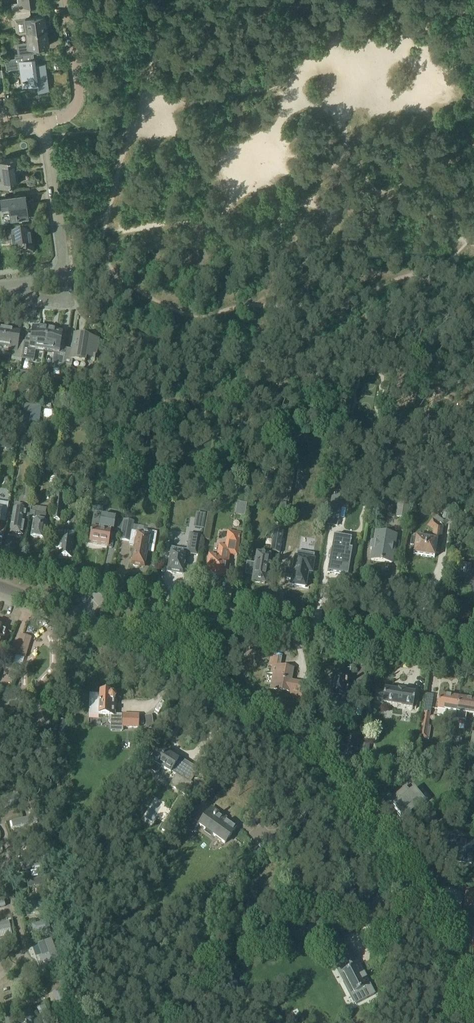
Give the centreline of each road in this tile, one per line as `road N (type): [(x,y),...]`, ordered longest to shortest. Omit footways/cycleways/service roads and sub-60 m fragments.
road 1 (tertiary): [(466,1022),(410,894),(278,739),(217,690),(73,614)]
road 2 (track): [(103,235),(207,222),(228,208),(289,107),(332,104),(368,86),(434,6)]
road 3 (unclassified): [(473,659),(108,599),(73,614)]
road 4 (track): [(136,119),(212,148),(304,202),(342,212)]
road 5 (residential): [(0,283),(63,272),(47,122)]
road 6 (residential): [(47,122),(74,116),(81,103),(67,0)]

